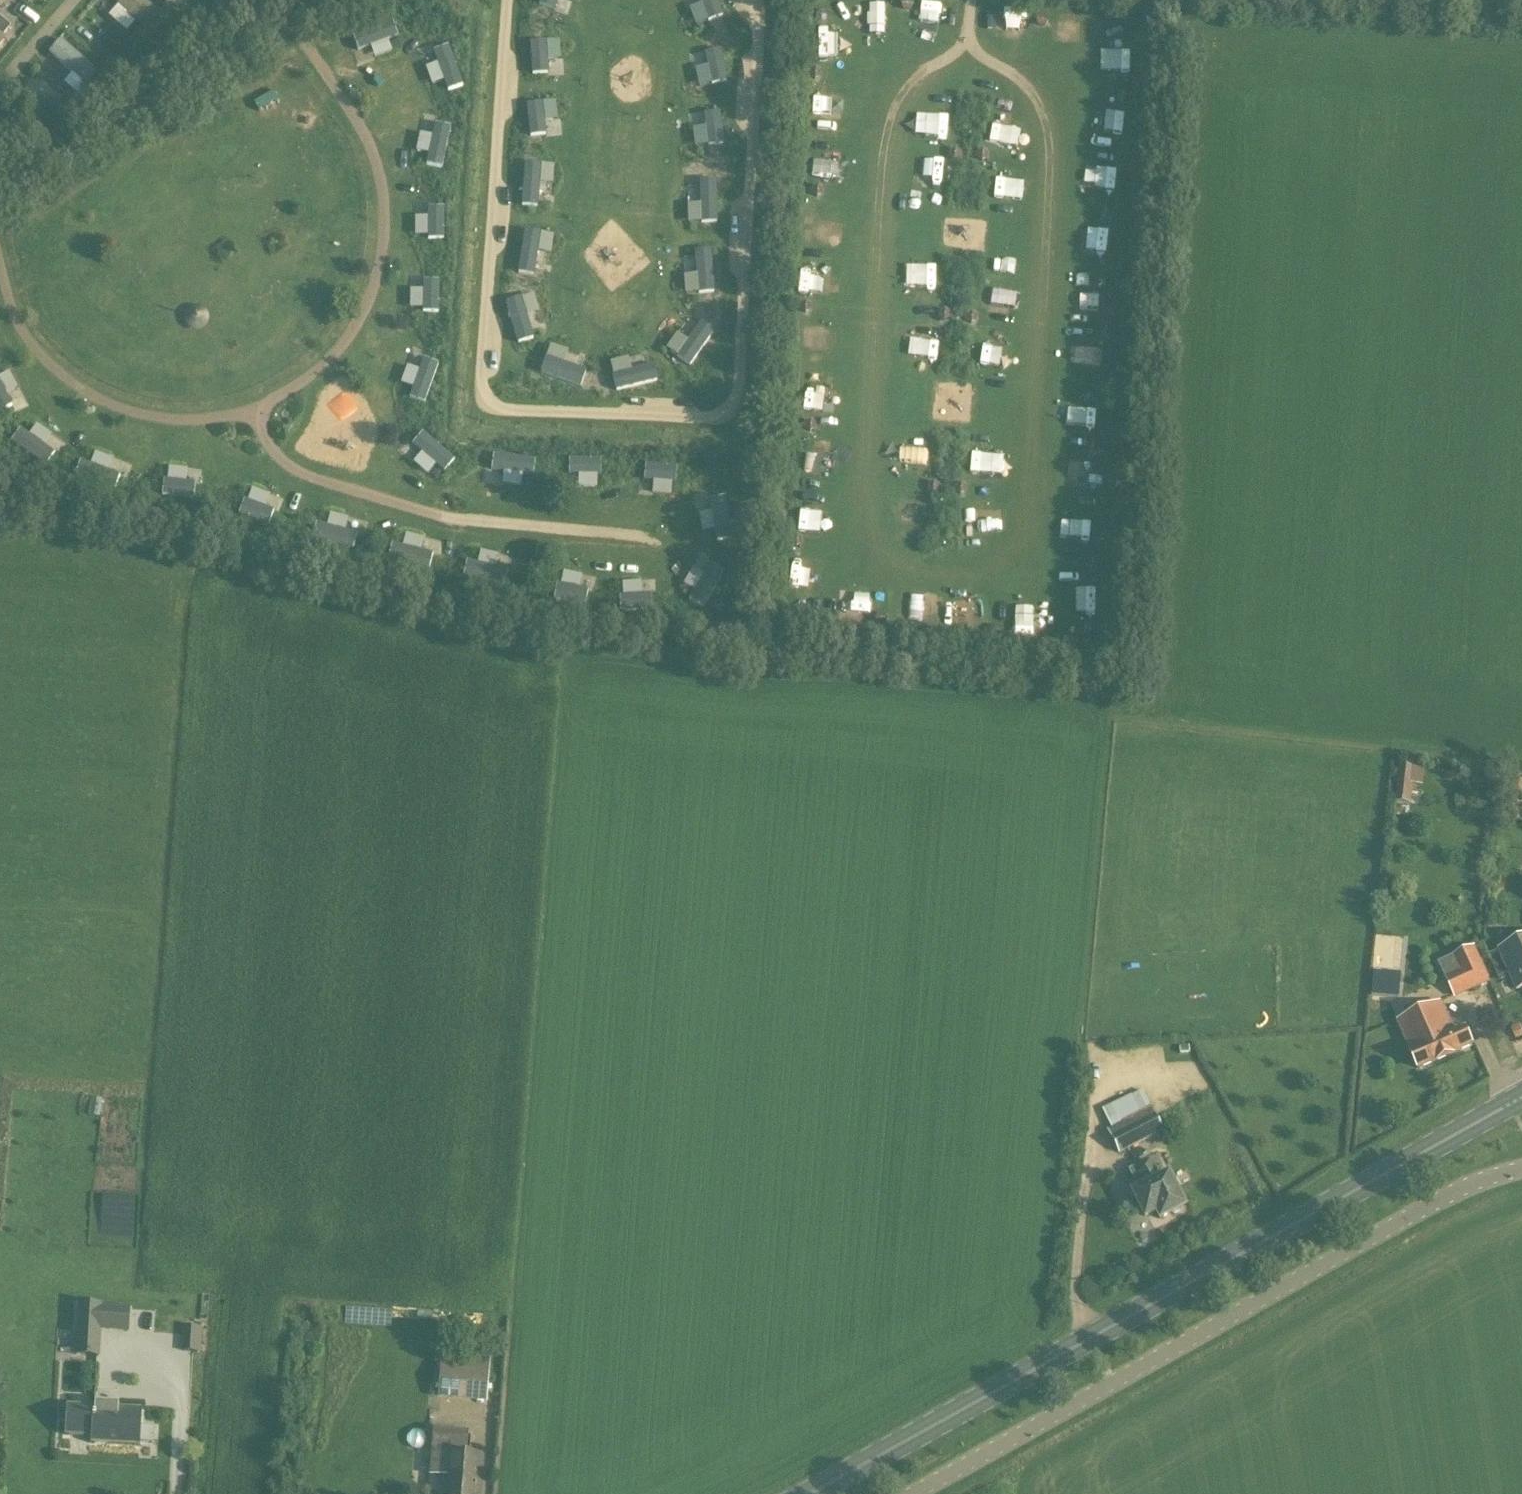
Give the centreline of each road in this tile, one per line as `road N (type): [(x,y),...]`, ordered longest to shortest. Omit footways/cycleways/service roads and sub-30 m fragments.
road 1 (primary): [(1521,1099),(879,1457)]
road 2 (unclassified): [(904,1493),(1459,1188),(1521,1170)]

